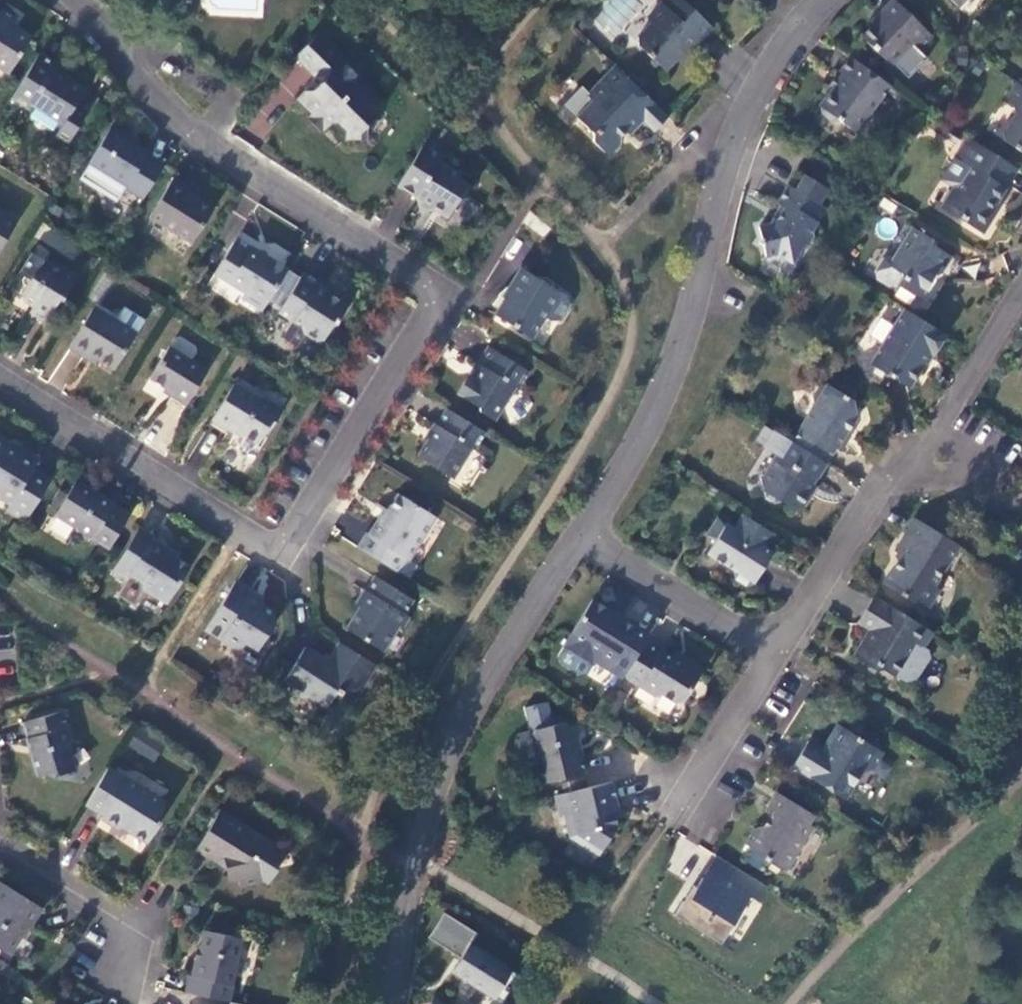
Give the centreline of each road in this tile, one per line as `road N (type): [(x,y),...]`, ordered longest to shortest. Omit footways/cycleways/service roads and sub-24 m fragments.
road 1 (residential): [(0,376),(285,553),(445,297),(210,146)]
road 2 (residential): [(578,544),(681,374),(712,226),(762,86),(826,0)]
road 3 (residential): [(383,1003),(414,857),(474,706),(578,544)]
road 4 (residential): [(1021,303),(844,544),(775,658)]
road 5 (residential): [(0,845),(153,941),(142,1003)]
road 6 (residential): [(775,658),(578,544)]
road 7 (residential): [(109,38),(178,54),(238,103),(210,146)]
road 8 (residential): [(775,658),(693,794)]
road 9 (residential): [(210,146),(109,38)]

